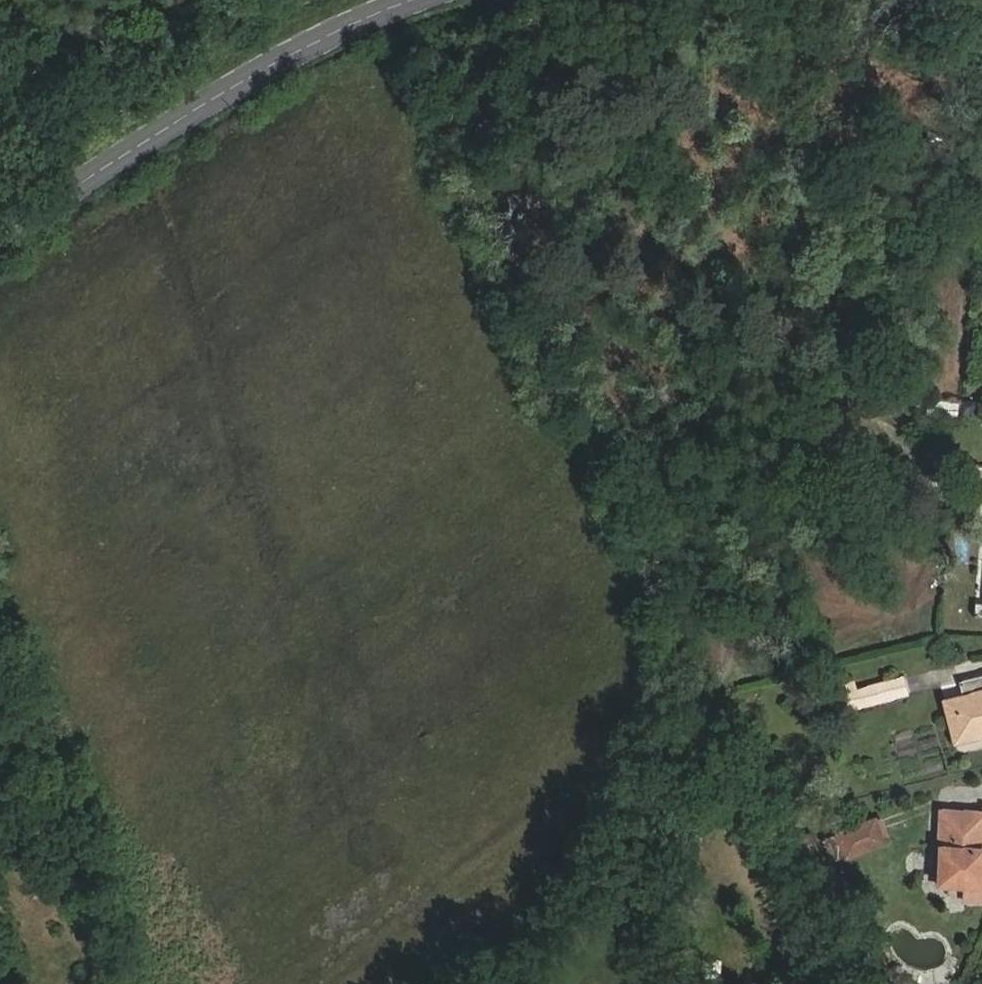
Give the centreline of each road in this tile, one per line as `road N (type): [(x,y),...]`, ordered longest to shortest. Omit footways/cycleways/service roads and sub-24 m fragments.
road 1 (tertiary): [(426,0),(352,27),(0,246)]

